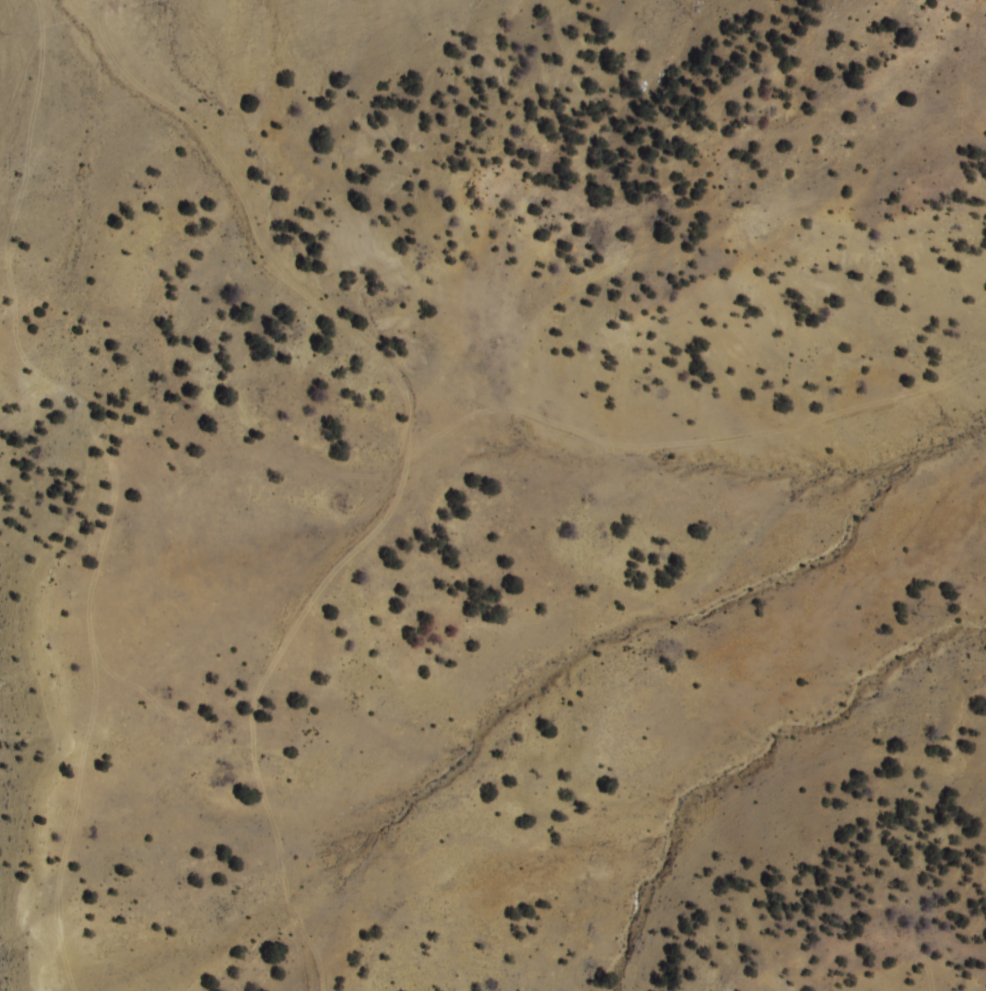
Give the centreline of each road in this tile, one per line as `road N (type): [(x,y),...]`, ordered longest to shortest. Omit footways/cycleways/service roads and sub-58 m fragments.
road 1 (track): [(322,990),(289,910),(247,736),(268,656),(312,585),(384,507),(410,428),(407,384),(254,246),(237,192),(202,142),(174,110),(124,85),(59,0)]

